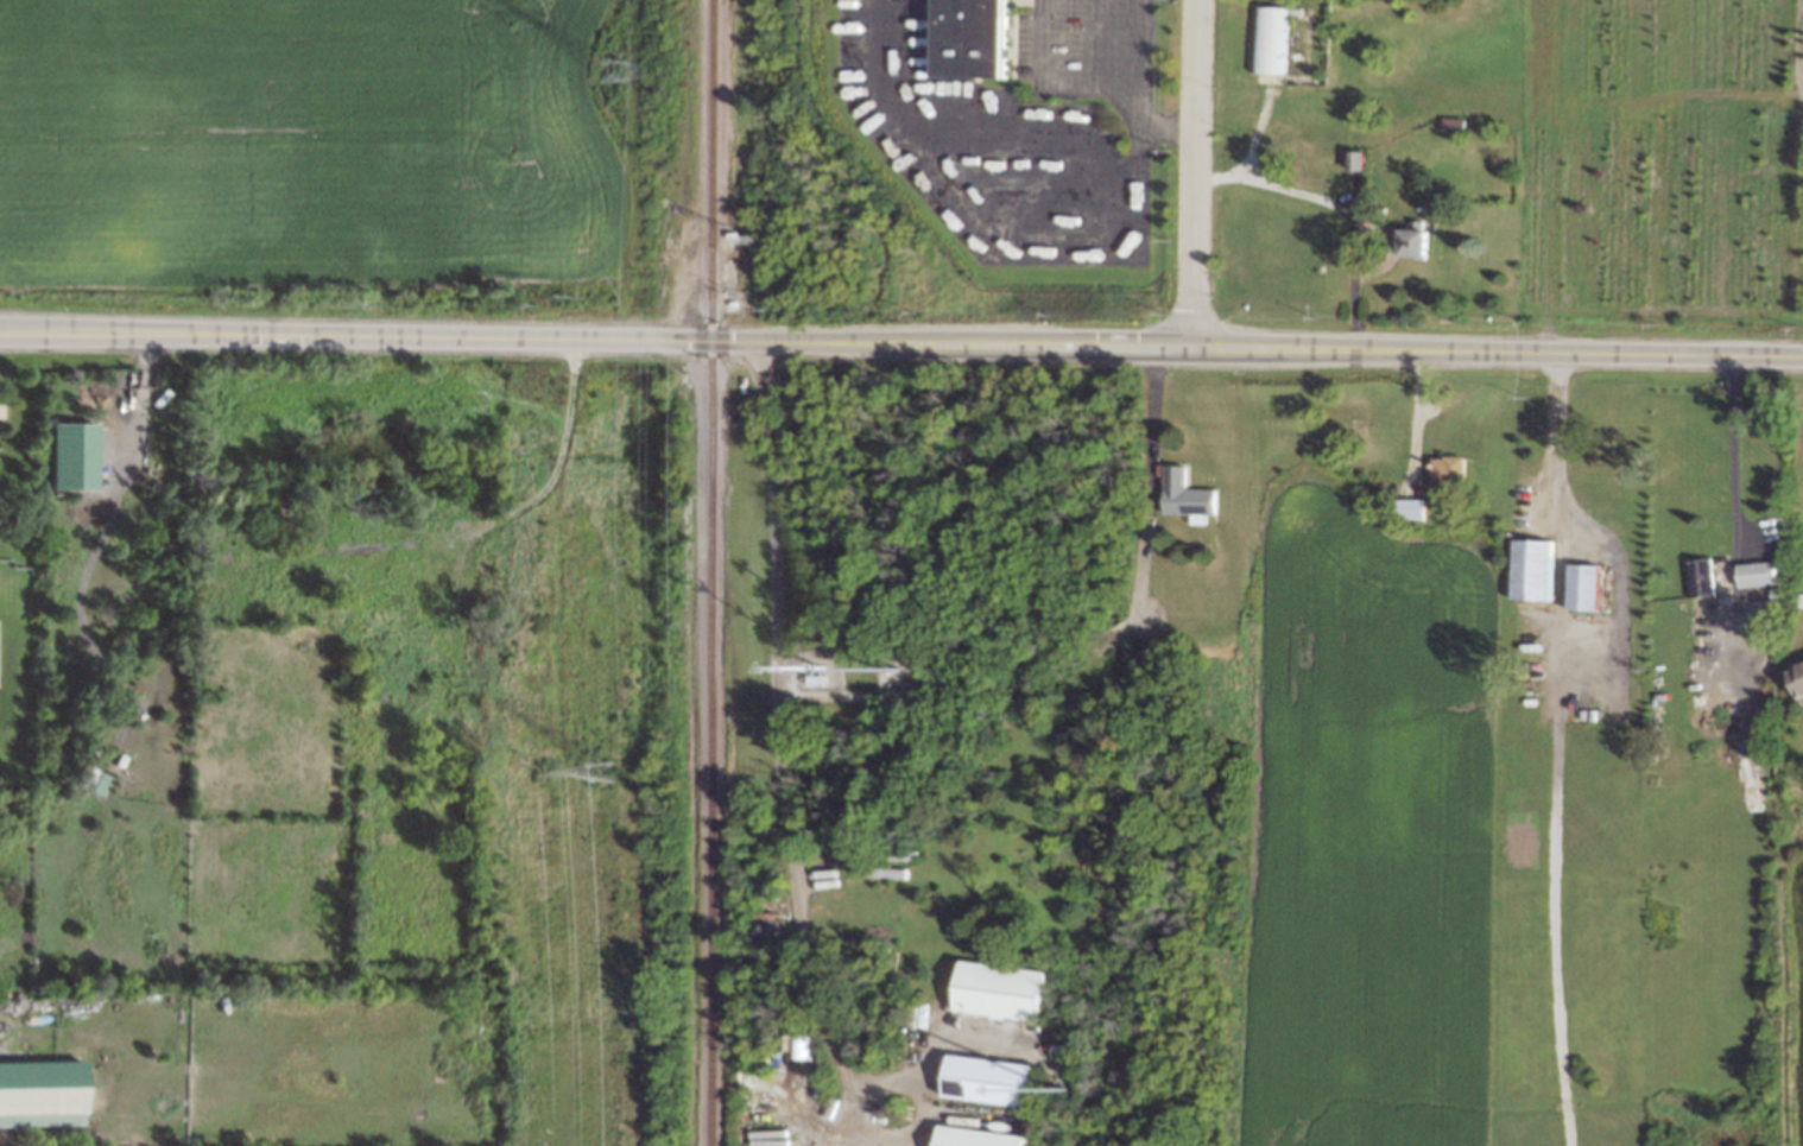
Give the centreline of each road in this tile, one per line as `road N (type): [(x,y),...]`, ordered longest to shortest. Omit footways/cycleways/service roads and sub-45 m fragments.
road 1 (primary): [(0,333),(1802,358)]

